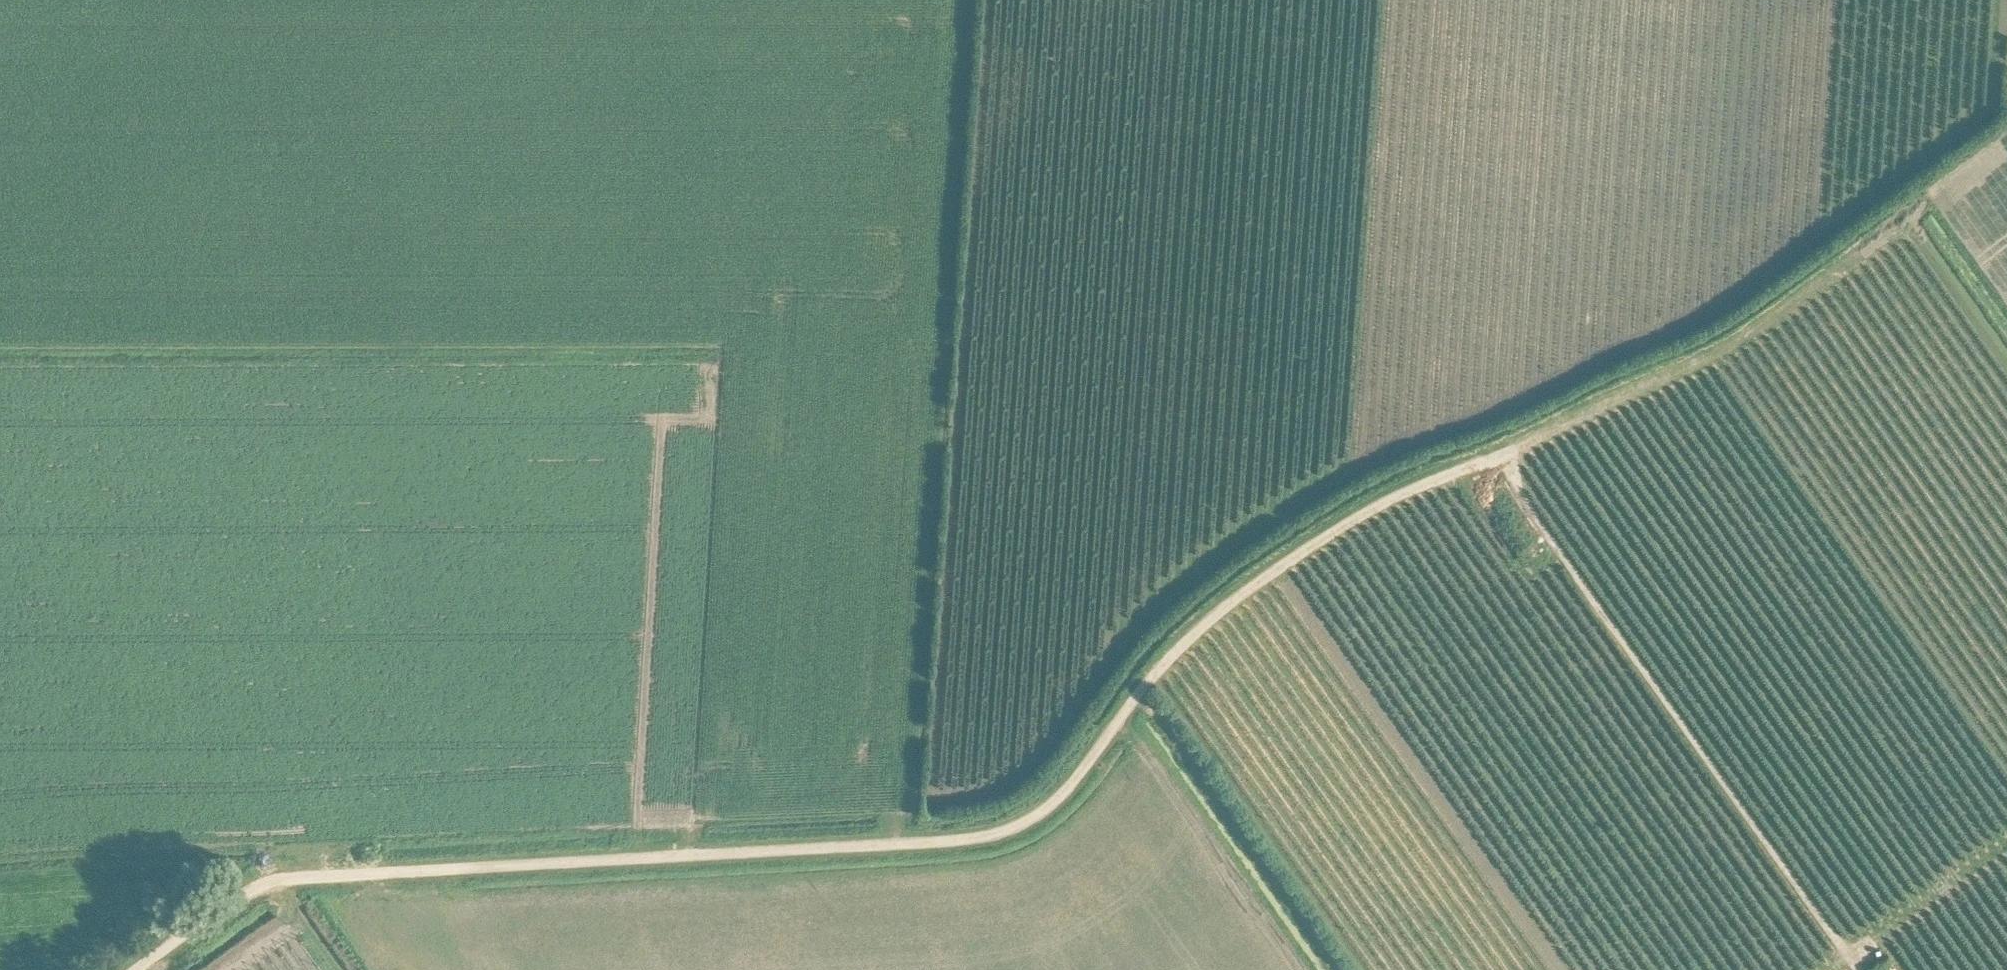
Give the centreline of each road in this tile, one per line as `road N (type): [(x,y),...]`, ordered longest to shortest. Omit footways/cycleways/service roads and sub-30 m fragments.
road 1 (unclassified): [(135,969),(244,891),(282,878),(970,840),(1010,830),(1059,802),(1172,647),(1228,595),(1457,460)]

